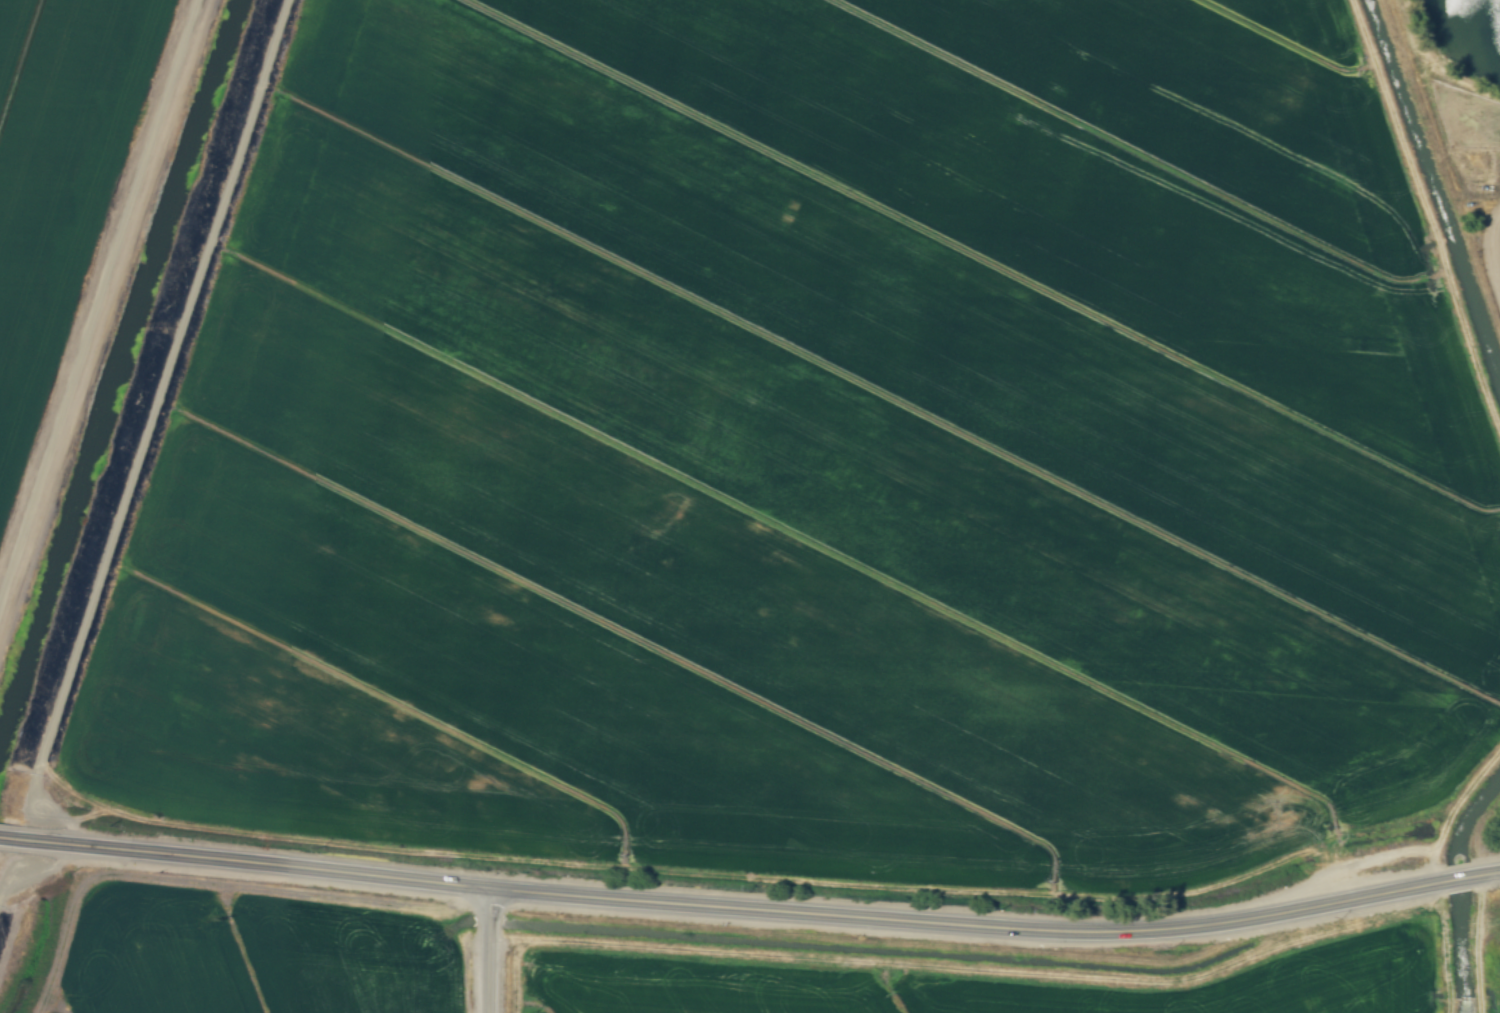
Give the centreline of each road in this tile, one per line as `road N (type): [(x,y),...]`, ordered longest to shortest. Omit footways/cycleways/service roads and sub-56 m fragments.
road 1 (secondary): [(1499,876),(1252,923),(1103,935),(495,891),(15,840)]
road 2 (tertiary): [(493,1012),(495,891)]

